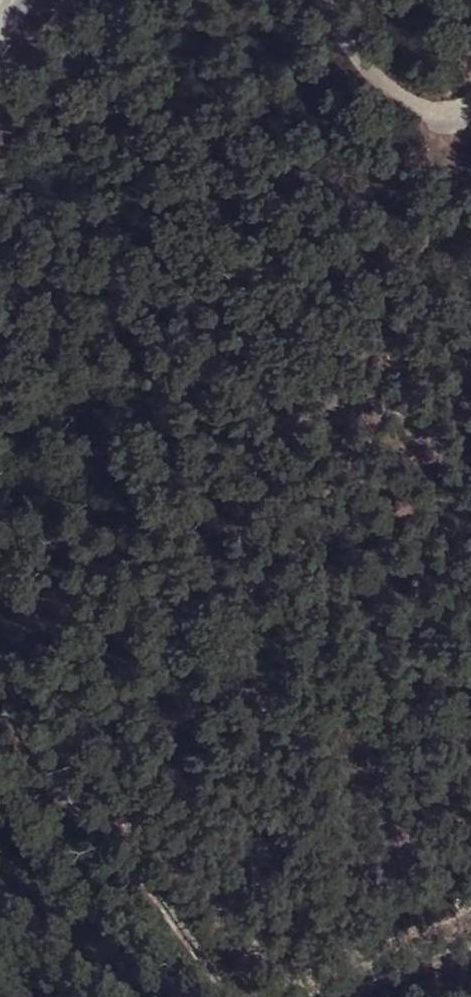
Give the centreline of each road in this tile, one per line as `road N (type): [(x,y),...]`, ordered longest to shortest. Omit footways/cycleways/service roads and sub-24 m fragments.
road 1 (track): [(470,92),(448,111),(392,100),(344,54),(324,0)]

